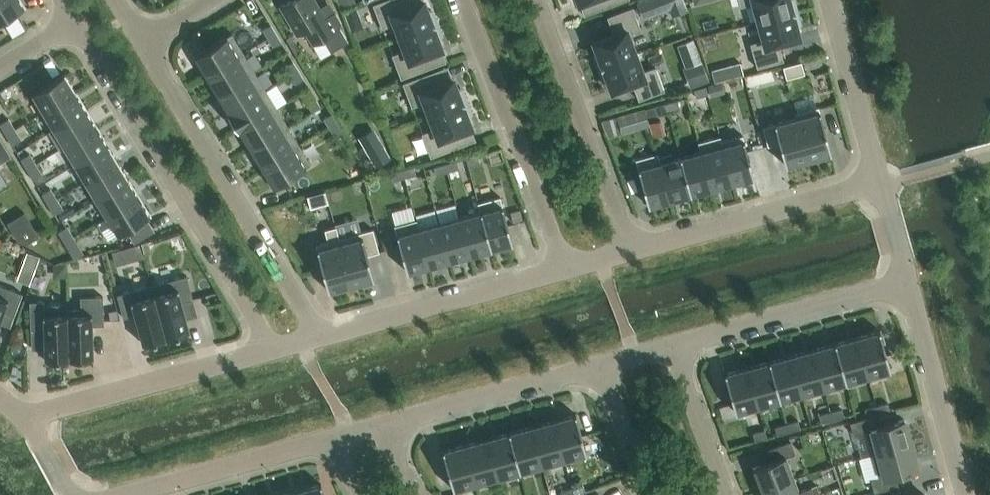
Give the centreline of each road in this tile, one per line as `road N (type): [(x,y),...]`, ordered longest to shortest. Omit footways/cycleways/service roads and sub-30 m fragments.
road 1 (residential): [(77,18),(264,349)]
road 2 (residential): [(314,336),(142,44)]
road 3 (residential): [(463,0),(560,269)]
road 4 (residential): [(536,0),(627,252)]
road 5 (residential): [(880,183),(627,252)]
road 6 (residential): [(560,269),(314,336)]
road 7 (residential): [(264,349),(27,416)]
road 8 (residential): [(672,348),(908,284)]
road 9 (residential): [(378,427),(599,367)]
road 10 (residential): [(908,284),(966,494)]
road 11 (residential): [(124,494),(328,440)]
road 12 (residential): [(829,0),(880,183)]
road 13 (residential): [(726,494),(672,348)]
road 14 (residential): [(599,367),(649,494)]

